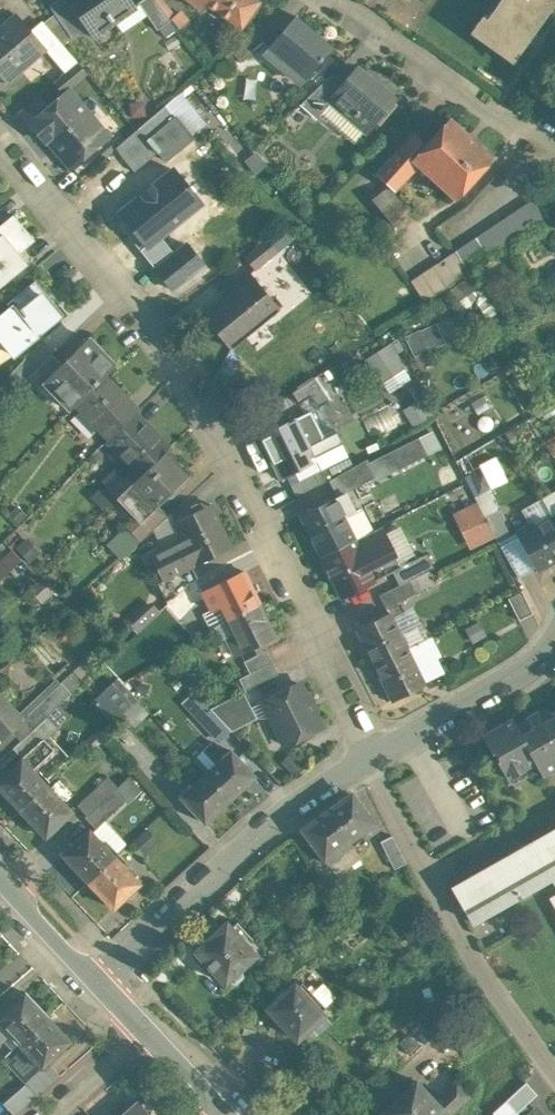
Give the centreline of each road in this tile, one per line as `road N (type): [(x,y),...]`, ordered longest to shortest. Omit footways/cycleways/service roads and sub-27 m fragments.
road 1 (residential): [(0,139),(174,356),(320,612),(376,750)]
road 2 (residential): [(376,750),(438,877),(554,1056)]
road 3 (residential): [(376,750),(108,965)]
road 4 (residential): [(554,136),(490,93),(419,64),(331,0)]
road 5 (residential): [(554,645),(522,674),(376,750)]
road 6 (tertiary): [(0,854),(108,965)]
road 7 (residential): [(57,1114),(164,1028)]

